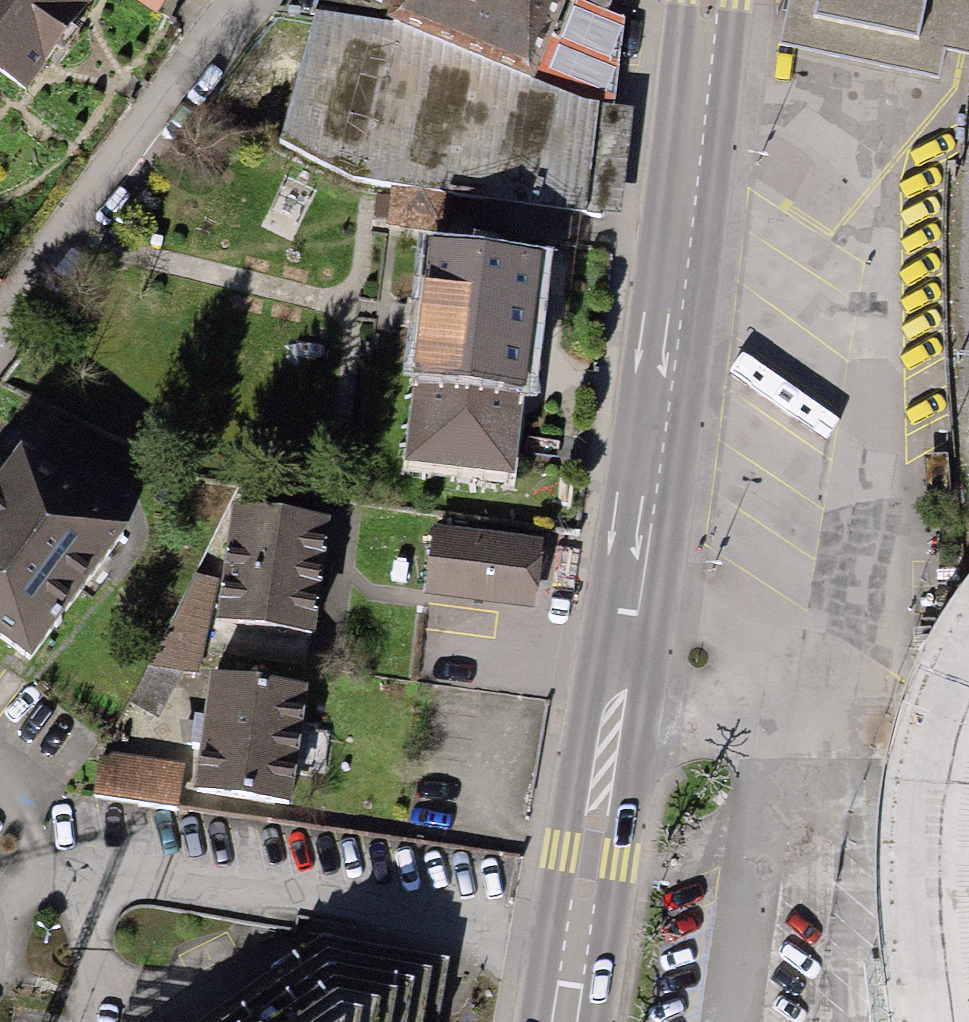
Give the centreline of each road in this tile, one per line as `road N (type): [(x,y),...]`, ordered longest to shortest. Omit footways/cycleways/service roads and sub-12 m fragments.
road 1 (primary): [(562,1021),(706,0)]
road 2 (residential): [(243,0),(0,326)]
road 3 (secondary): [(968,713),(956,743),(938,852),(933,962),(943,1021)]

